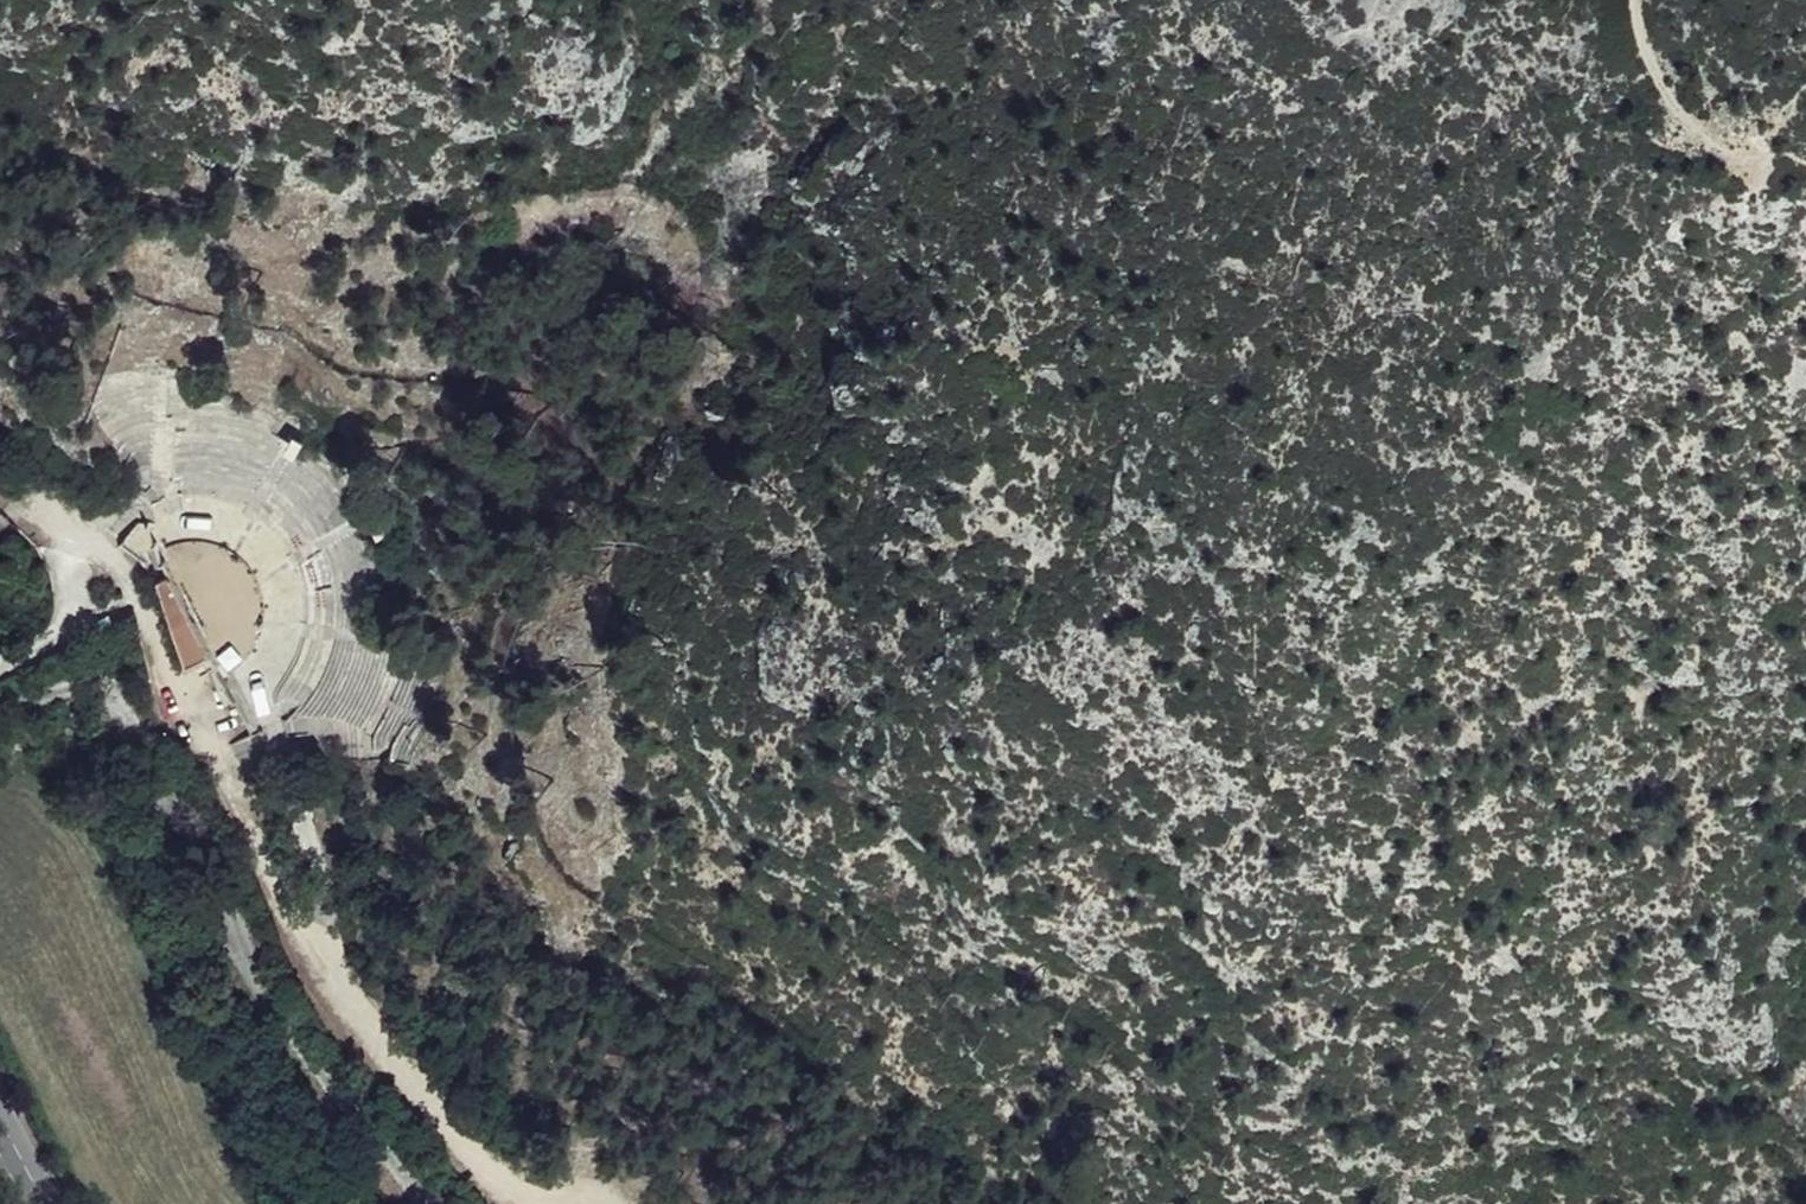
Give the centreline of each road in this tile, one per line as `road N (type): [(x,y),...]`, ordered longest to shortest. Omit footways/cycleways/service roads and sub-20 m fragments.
road 1 (track): [(528,1203),(461,1142),(325,975),(137,581),(0,472)]
road 2 (track): [(0,669),(54,646),(94,549)]

